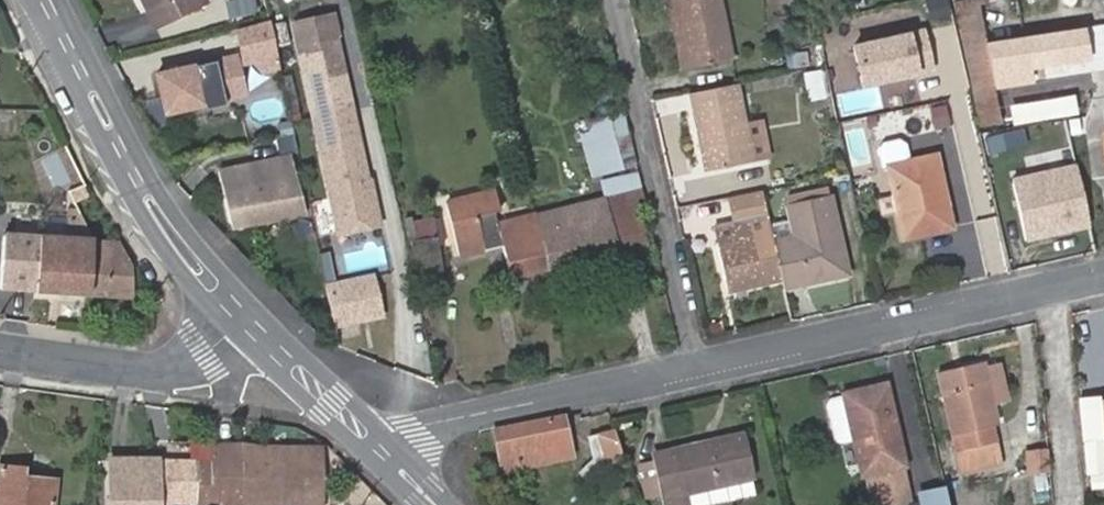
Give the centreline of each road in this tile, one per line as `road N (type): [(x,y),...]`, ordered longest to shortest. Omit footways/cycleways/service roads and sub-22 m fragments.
road 1 (residential): [(1103,277),(699,369)]
road 2 (residential): [(619,0),(699,369)]
road 3 (residential): [(245,321),(160,222),(53,0)]
road 4 (residential): [(699,369),(414,426),(375,444)]
road 5 (residential): [(245,321),(171,367),(0,350)]
road 6 (residential): [(375,444),(245,321)]

